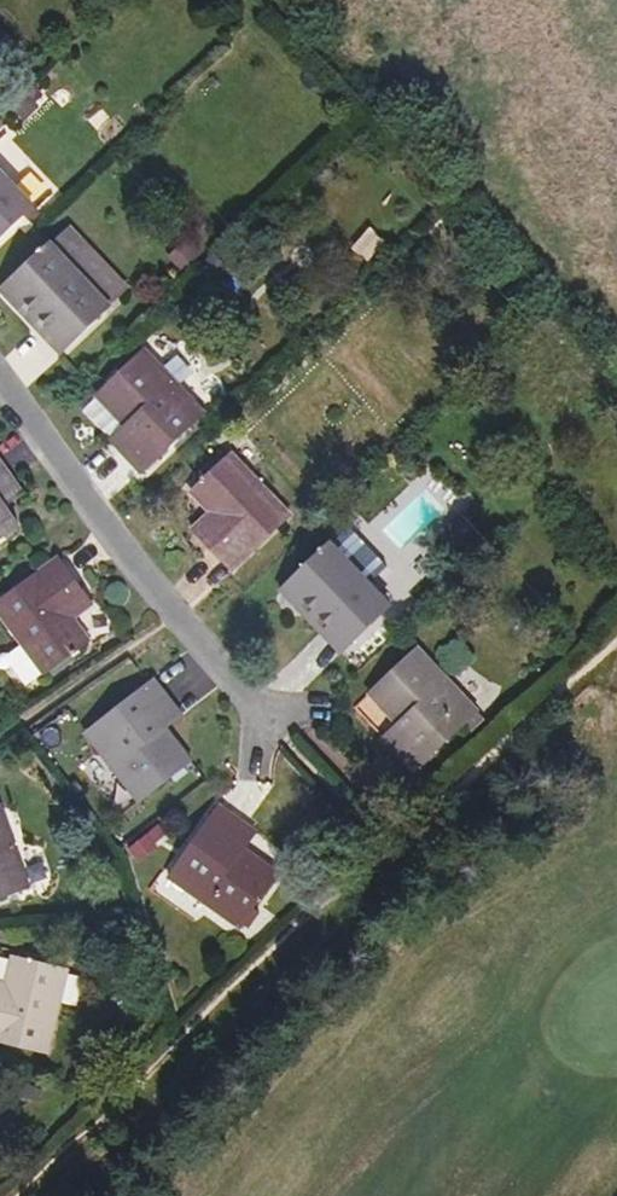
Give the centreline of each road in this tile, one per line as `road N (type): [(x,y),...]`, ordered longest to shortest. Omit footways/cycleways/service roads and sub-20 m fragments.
road 1 (track): [(616,635),(23,1195)]
road 2 (residential): [(0,382),(269,731)]

